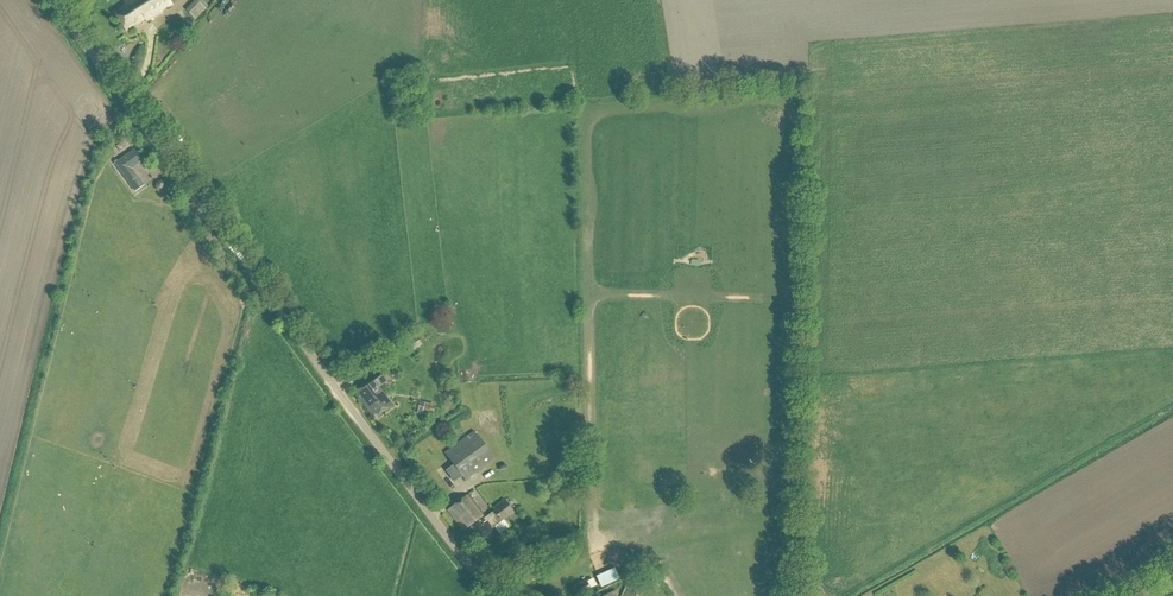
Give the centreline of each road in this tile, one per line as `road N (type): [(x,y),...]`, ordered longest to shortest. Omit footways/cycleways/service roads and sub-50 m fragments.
road 1 (unclassified): [(493,595),(57,0)]

